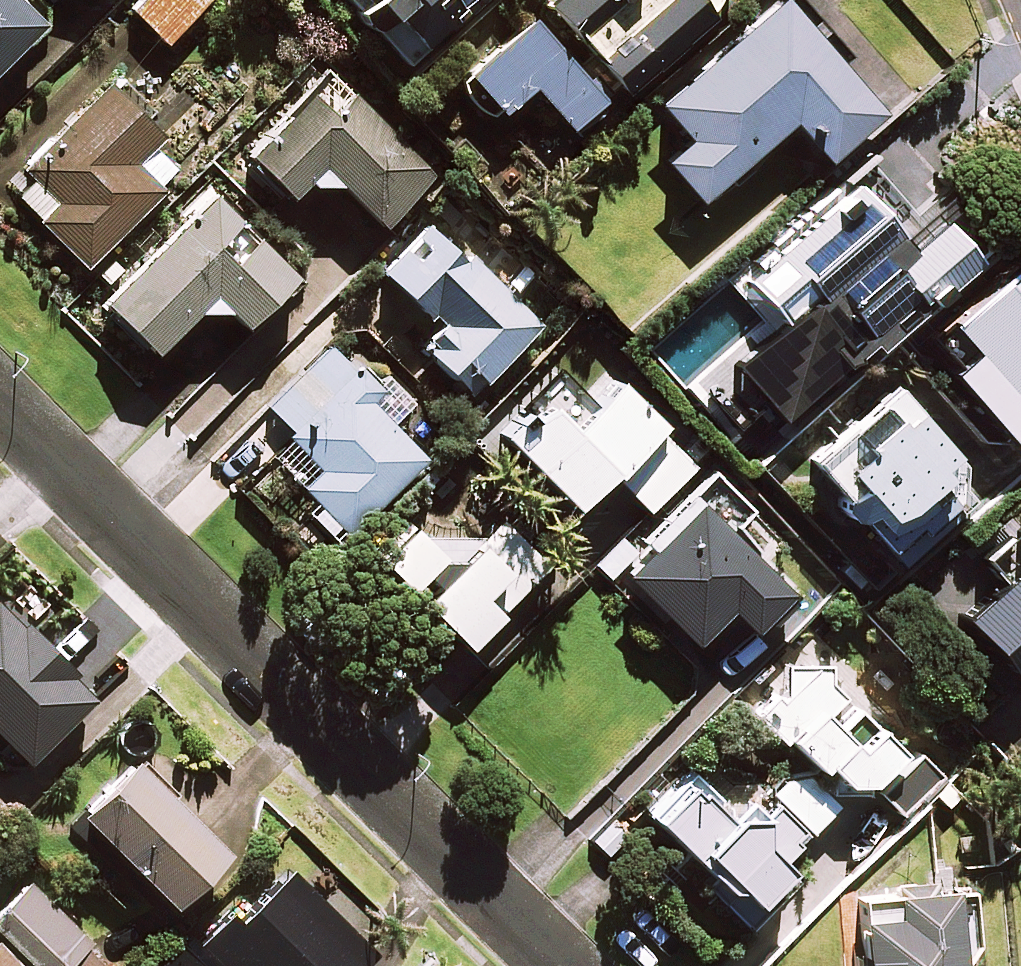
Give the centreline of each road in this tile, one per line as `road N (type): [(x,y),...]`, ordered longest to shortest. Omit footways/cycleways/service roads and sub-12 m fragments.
road 1 (residential): [(0,407),(556,965)]

